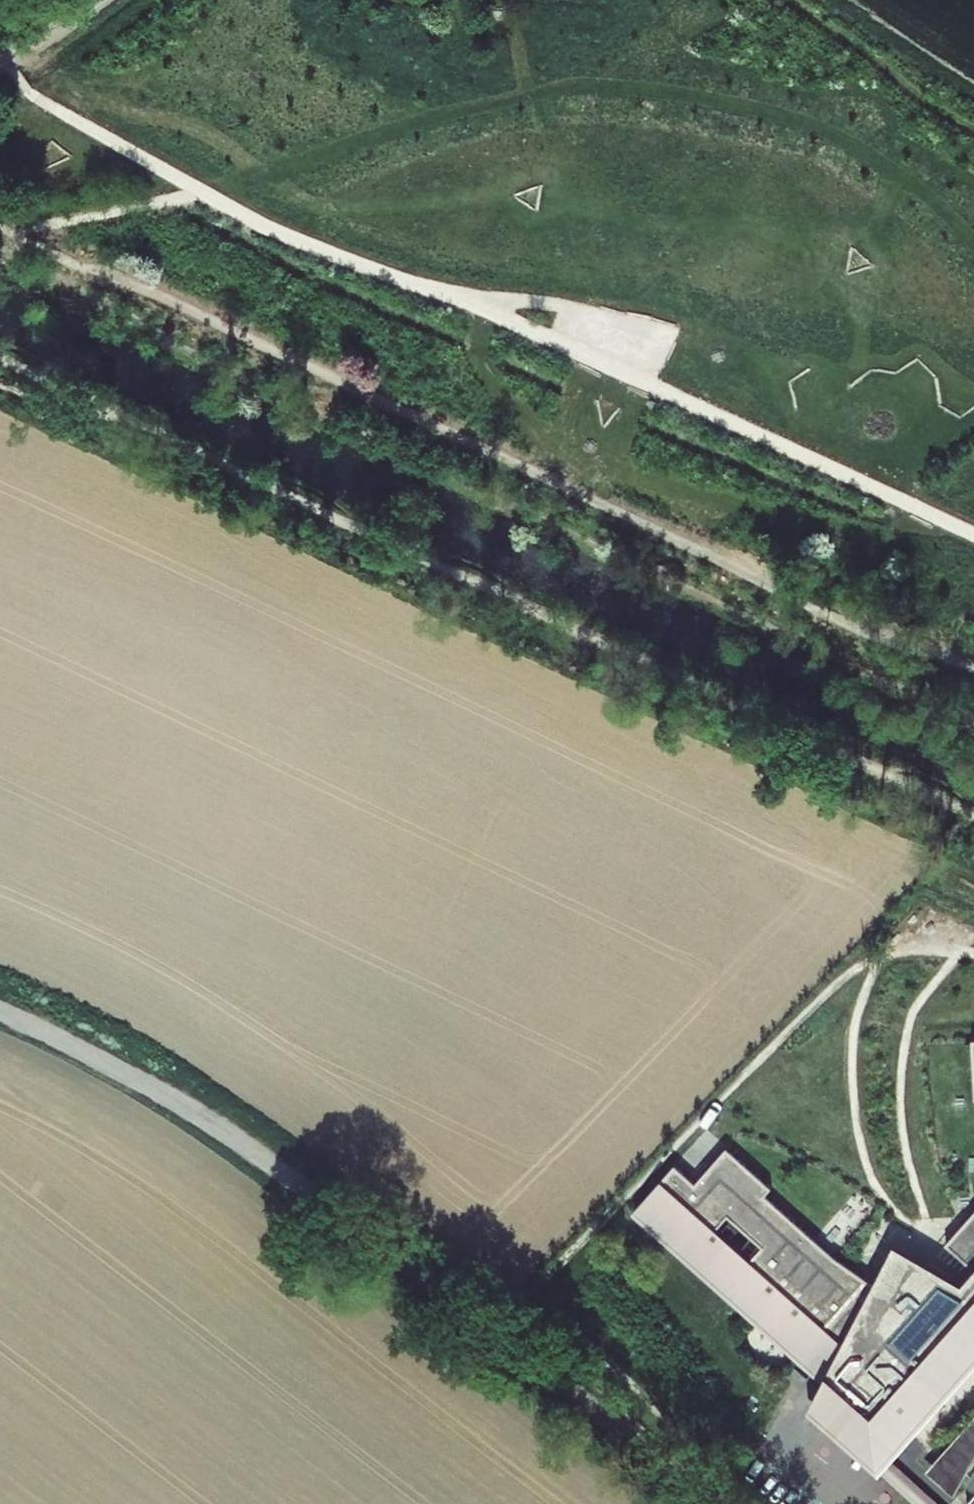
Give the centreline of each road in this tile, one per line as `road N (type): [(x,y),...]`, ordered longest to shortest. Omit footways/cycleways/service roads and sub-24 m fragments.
road 1 (track): [(0,1008),(147,1081),(538,1347)]
road 2 (residential): [(538,1347),(732,1503)]

